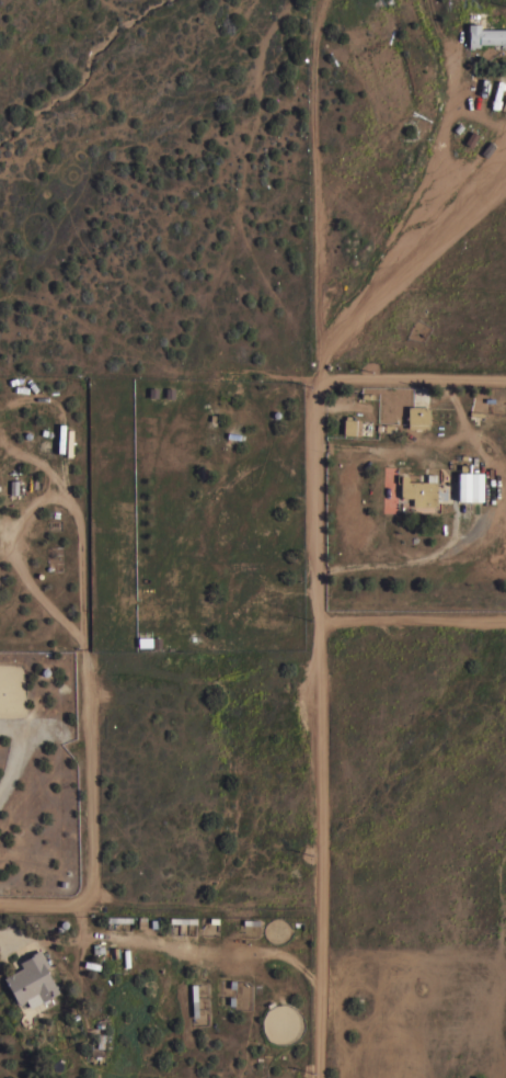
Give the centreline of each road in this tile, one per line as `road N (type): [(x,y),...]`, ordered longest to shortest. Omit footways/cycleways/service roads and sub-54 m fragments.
road 1 (residential): [(320,1077),(318,389),(349,324),(444,220),(505,170)]
road 2 (residential): [(505,612),(322,610)]

